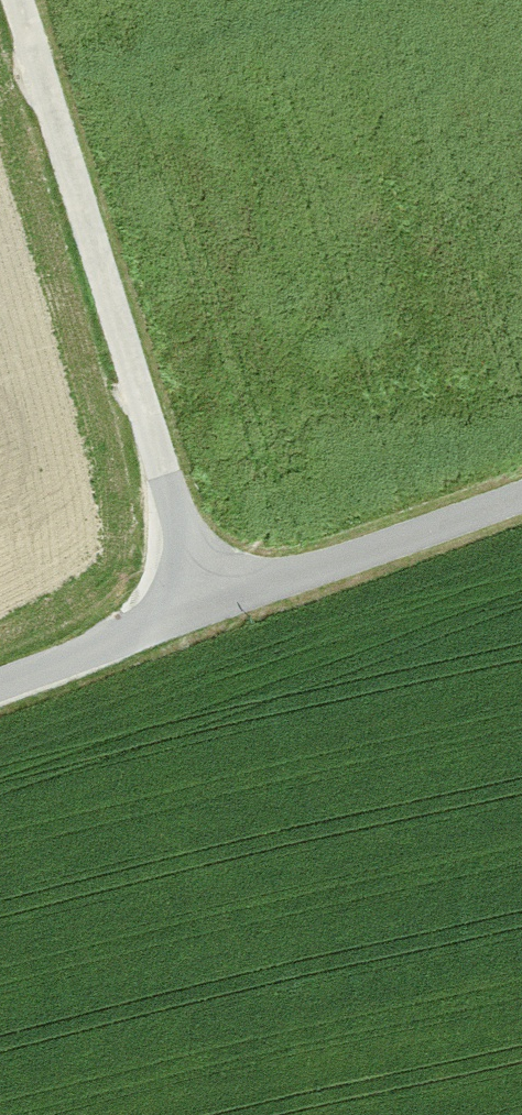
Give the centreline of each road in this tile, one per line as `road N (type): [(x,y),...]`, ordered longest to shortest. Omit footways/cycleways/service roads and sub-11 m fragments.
road 1 (unclassified): [(209,608),(19,0)]
road 2 (unclassified): [(521,497),(209,608)]
road 3 (unclassified): [(209,608),(0,685)]

